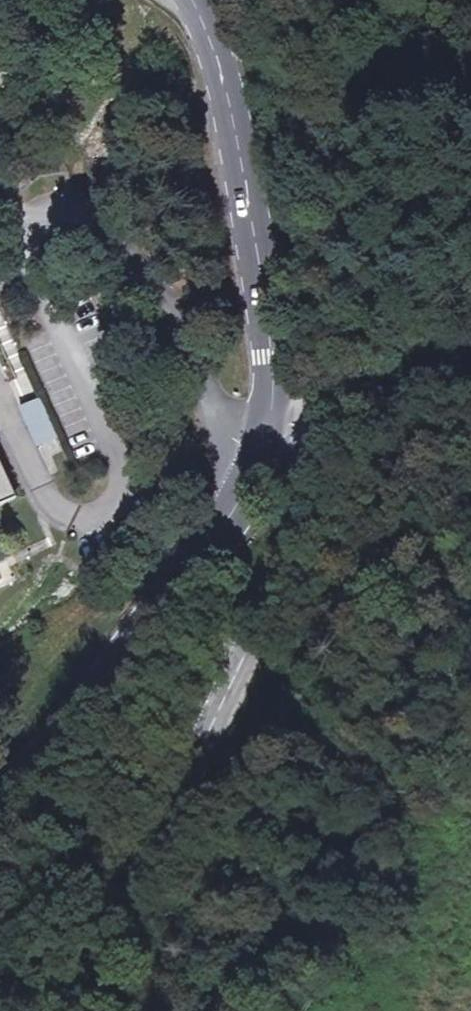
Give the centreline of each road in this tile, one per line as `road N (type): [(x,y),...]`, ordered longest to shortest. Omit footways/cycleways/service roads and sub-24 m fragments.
road 1 (unclassified): [(0,396),(53,507),(85,517),(102,508),(117,475),(116,454),(33,251),(39,212),(59,202),(87,211),(160,306),(213,407),(264,431)]
road 2 (tertiary): [(264,431),(297,442),(310,459),(313,523),(90,1010)]
road 3 (secondary): [(0,794),(191,551),(264,431)]
road 4 (secondary): [(264,431),(271,392),(260,268),(227,96),(190,0)]

